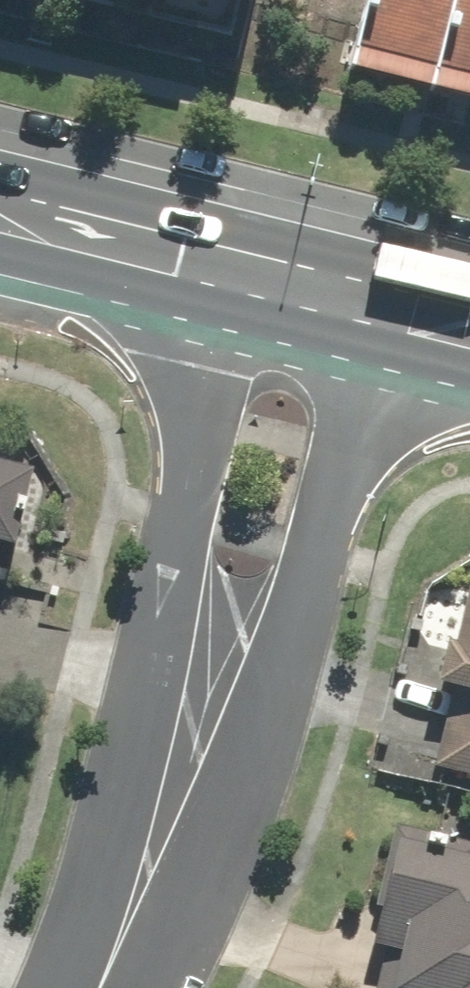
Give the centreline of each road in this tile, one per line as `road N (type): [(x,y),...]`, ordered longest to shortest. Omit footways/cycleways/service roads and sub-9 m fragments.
road 1 (residential): [(378,284),(316,586),(283,698),(177,824)]
road 2 (residential): [(177,824),(165,648),(246,250)]
road 3 (secondary): [(0,189),(246,250)]
road 4 (residential): [(108,987),(177,824)]
road 5 (secondary): [(246,250),(378,284)]

